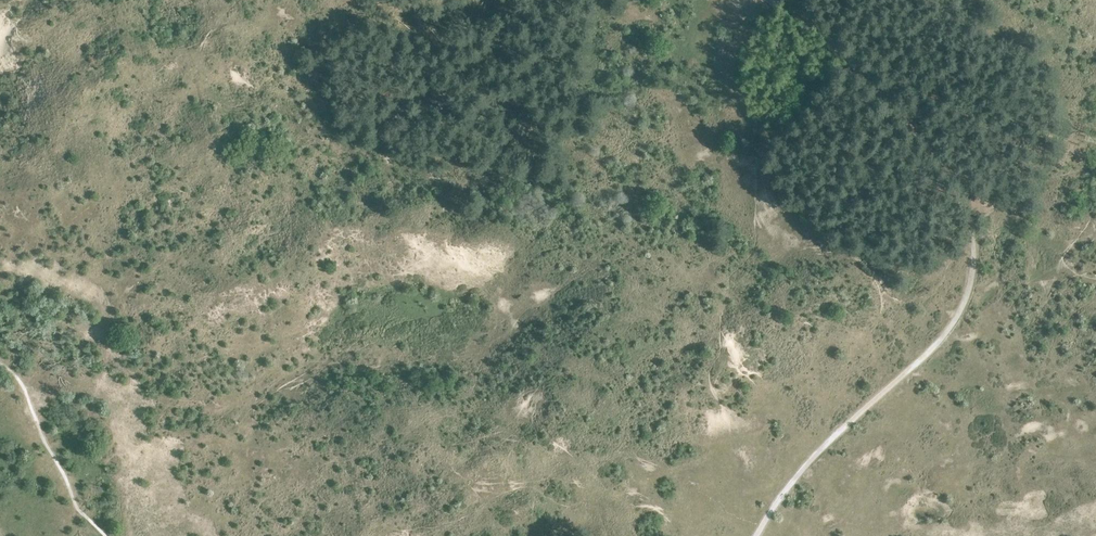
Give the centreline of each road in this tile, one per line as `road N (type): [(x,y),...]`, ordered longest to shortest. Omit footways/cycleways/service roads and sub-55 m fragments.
road 1 (track): [(970,221),(974,270),(957,317),(804,467),(755,535)]
road 2 (track): [(773,0),(934,152),(970,221)]

